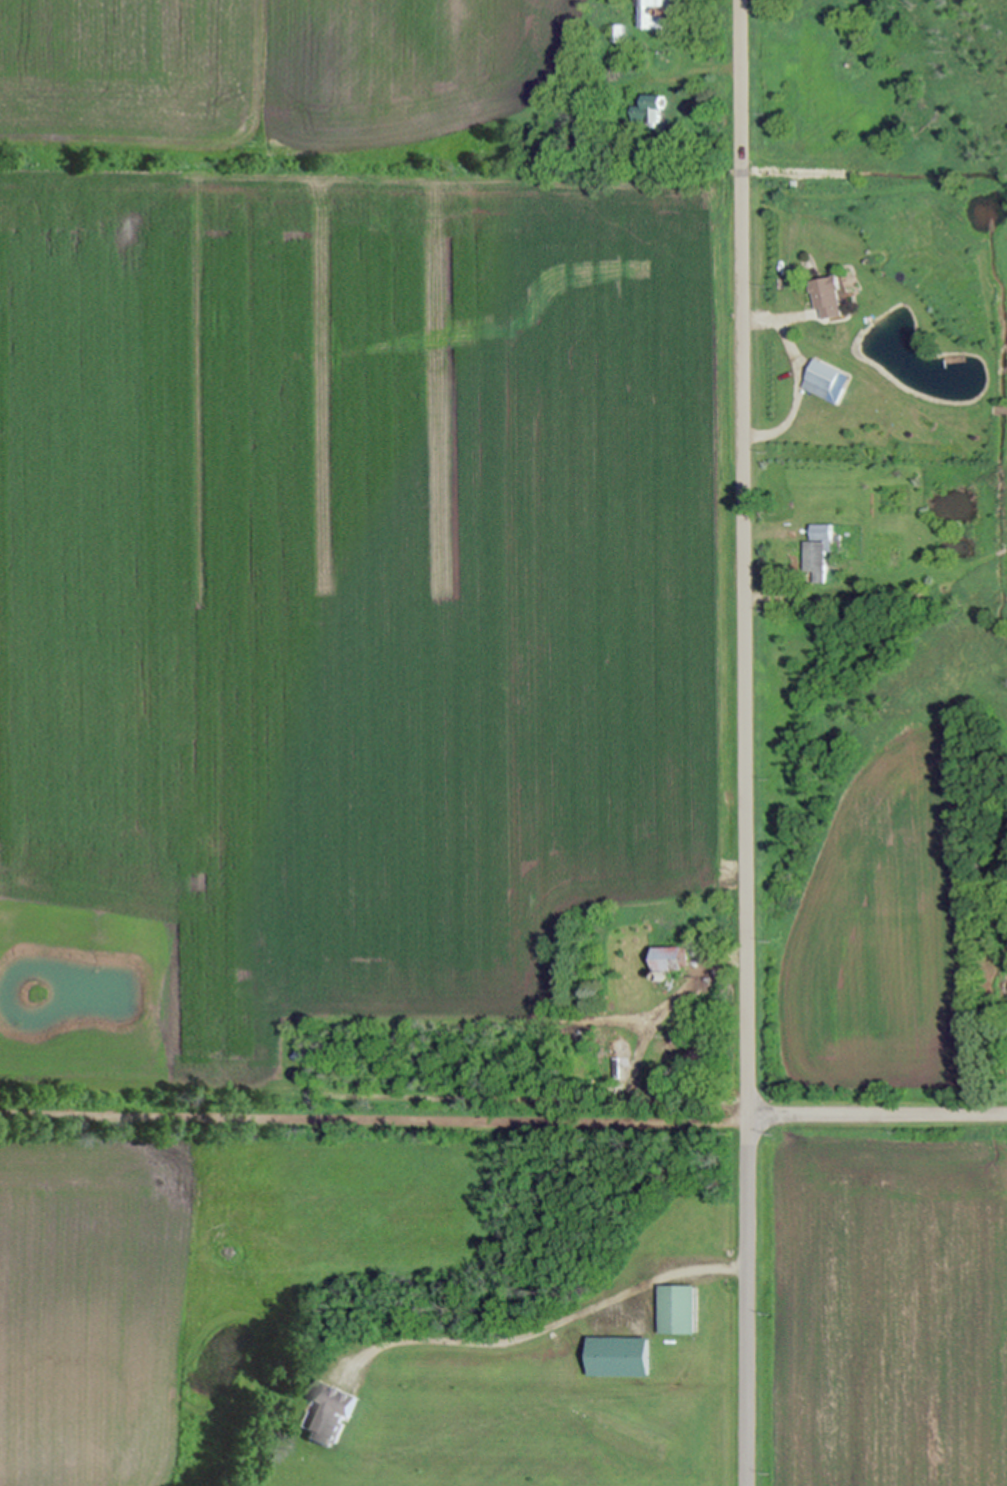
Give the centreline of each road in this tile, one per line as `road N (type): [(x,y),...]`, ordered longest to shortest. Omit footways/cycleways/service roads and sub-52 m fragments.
road 1 (residential): [(746,1485),(739,0)]
road 2 (residential): [(1006,1117),(748,1119)]

